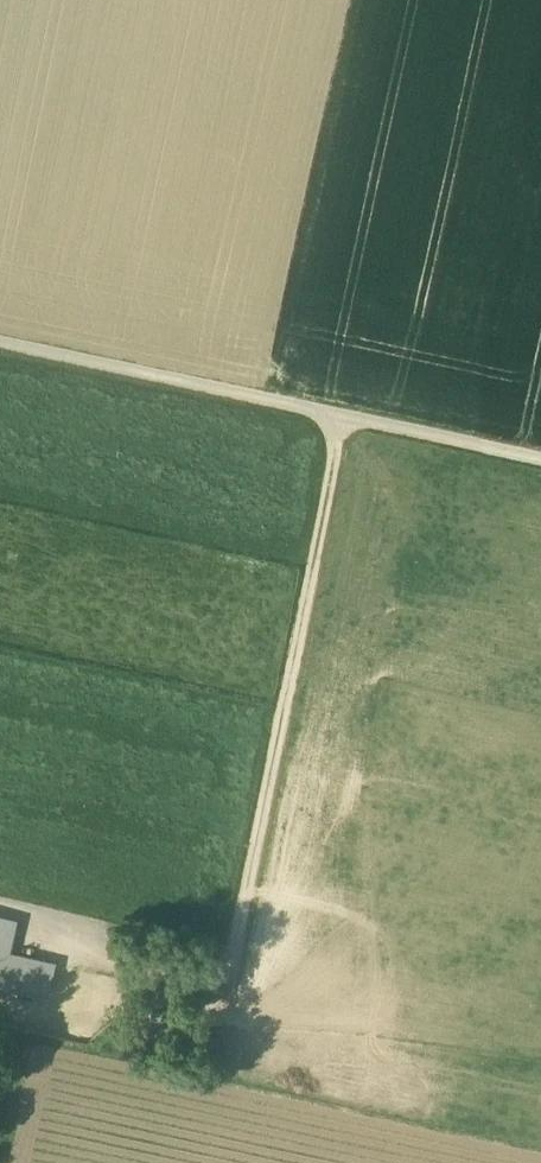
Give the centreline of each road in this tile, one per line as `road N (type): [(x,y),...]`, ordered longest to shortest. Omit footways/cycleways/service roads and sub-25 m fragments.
road 1 (track): [(540,461),(0,346)]
road 2 (track): [(343,419),(234,958)]
road 3 (track): [(17,1049),(540,1162)]

